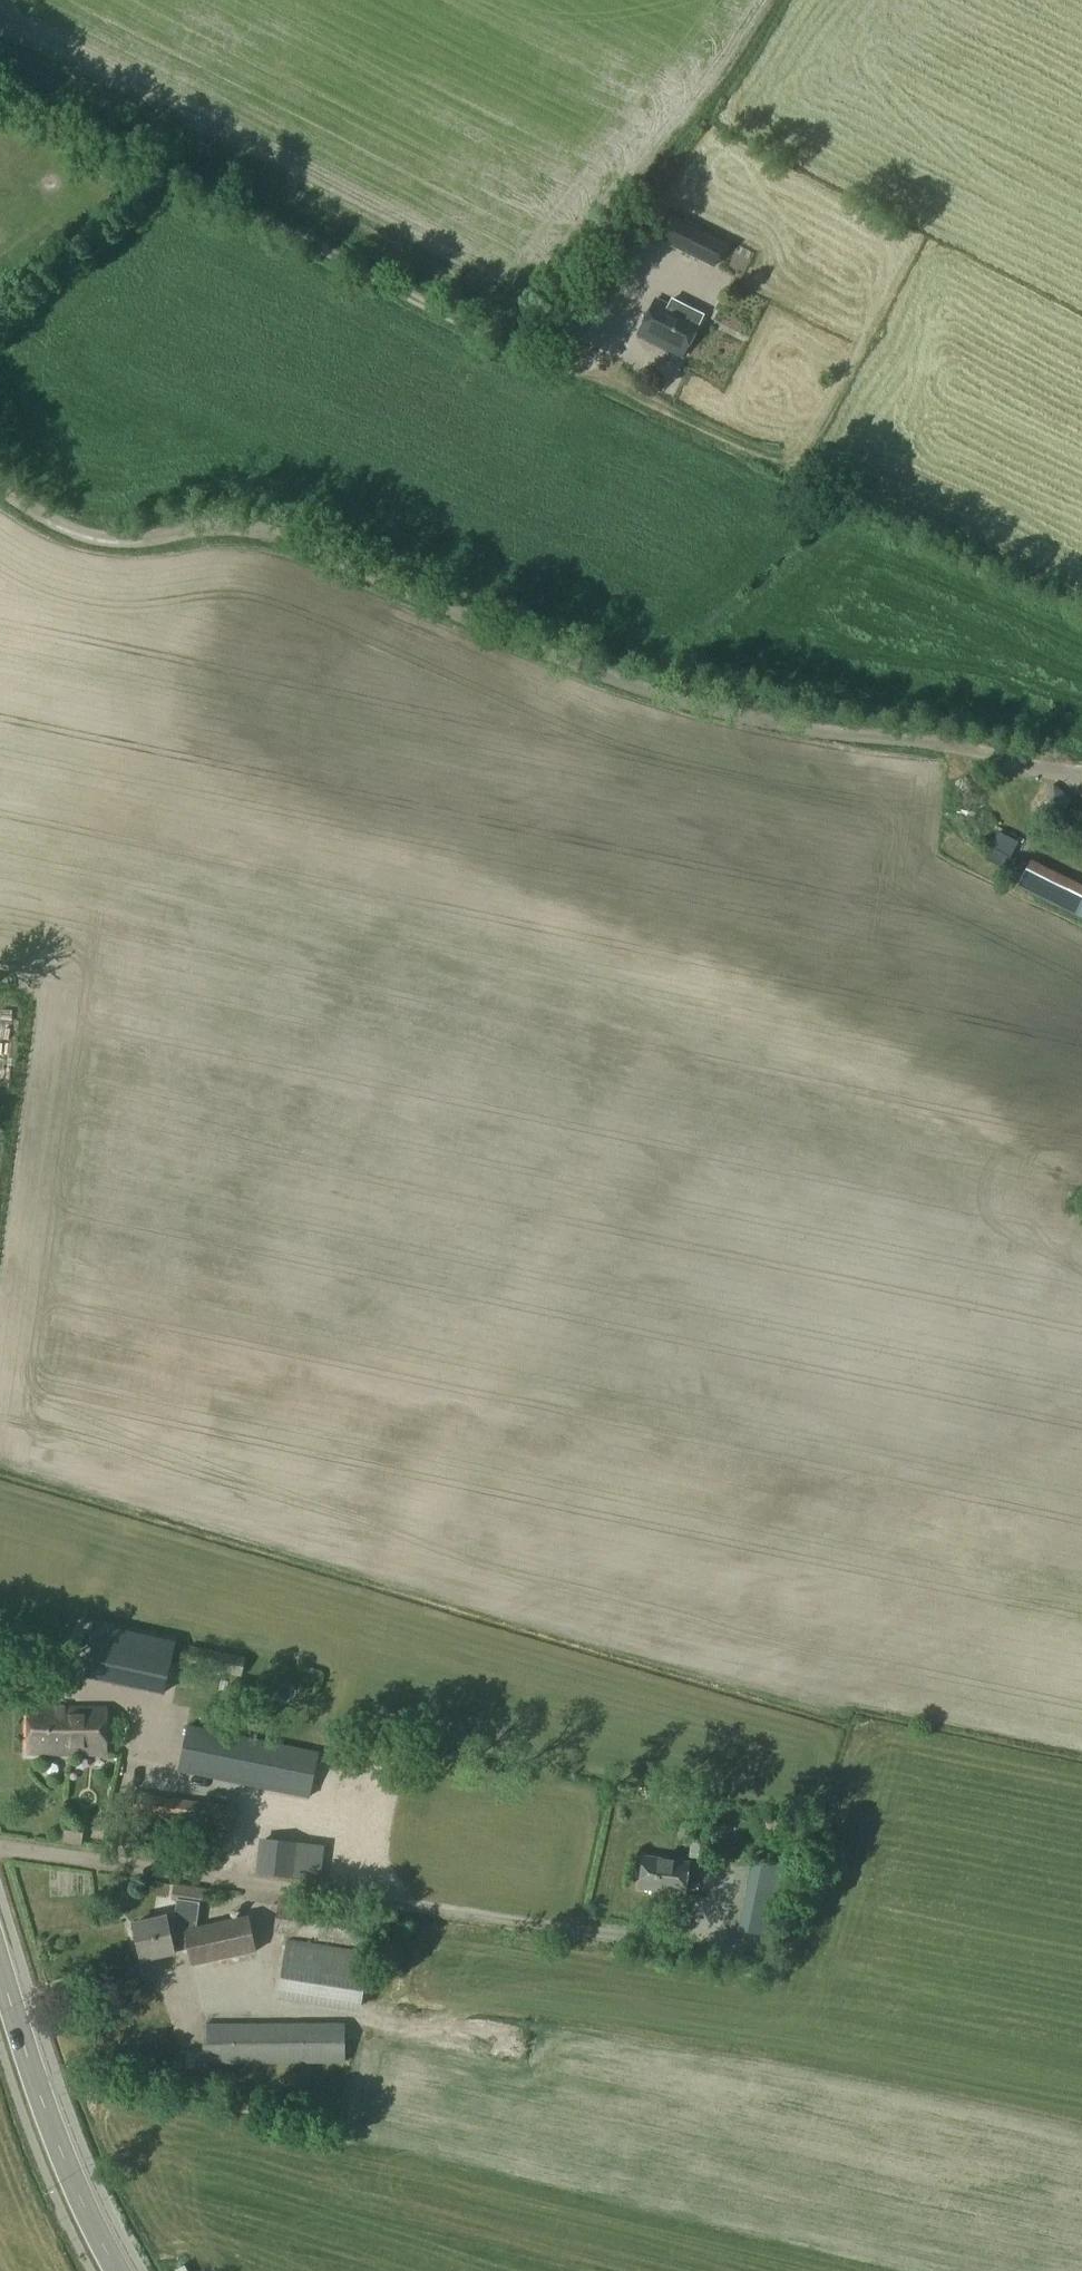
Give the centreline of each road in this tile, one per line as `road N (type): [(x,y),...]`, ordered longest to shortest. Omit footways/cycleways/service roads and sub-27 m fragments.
road 1 (secondary): [(120,2270),(38,2092),(0,1965)]

